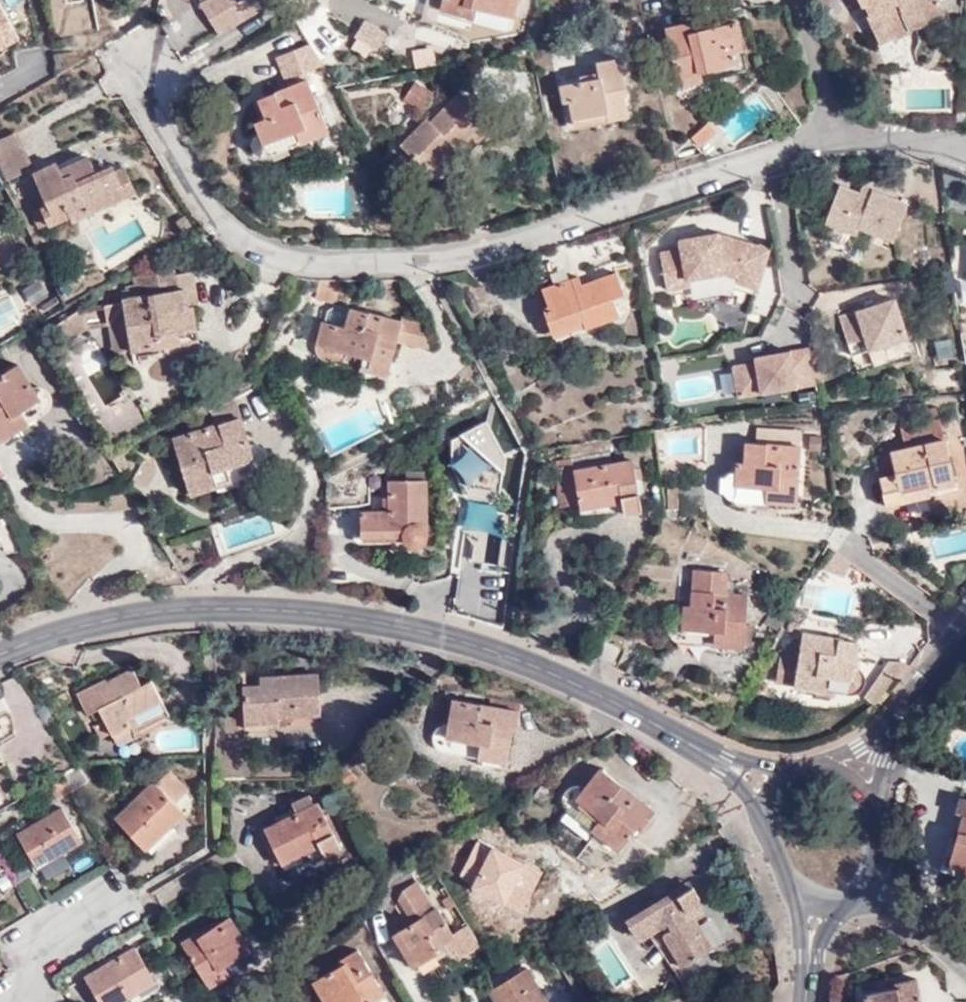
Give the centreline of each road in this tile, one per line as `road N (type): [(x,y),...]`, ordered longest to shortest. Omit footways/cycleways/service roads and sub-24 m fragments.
road 1 (residential): [(834,137),(521,246),(431,266),(273,255),(223,221),(137,68)]
road 2 (tertiary): [(0,656),(130,616),(220,609),(325,614),(429,633),(540,667),(725,762)]
road 3 (residential): [(20,1001),(55,940),(129,900)]
road 4 (residential): [(800,0),(834,137)]
road 5 (residential): [(834,137),(965,161)]
road 6 (tertiary): [(795,880),(807,1001)]

